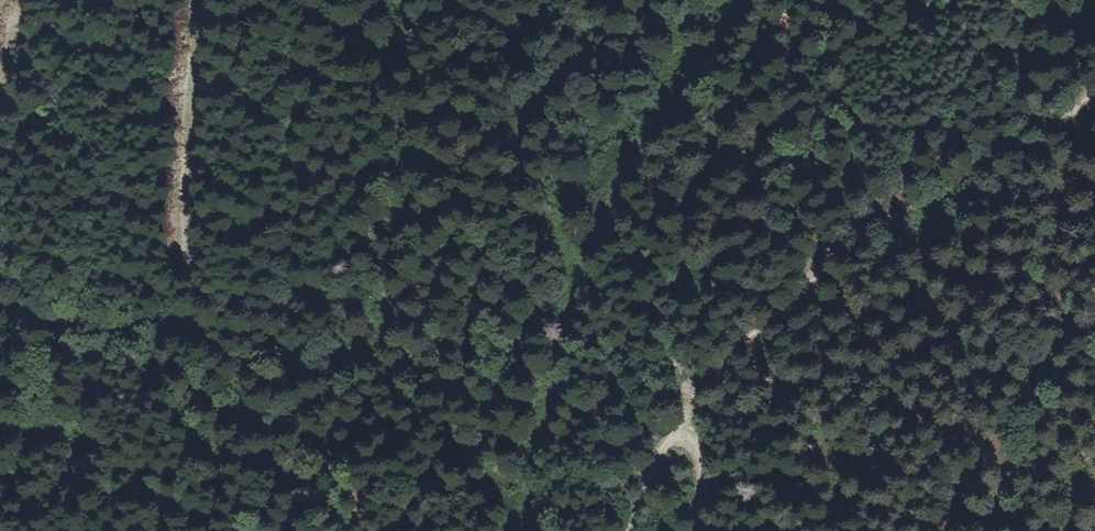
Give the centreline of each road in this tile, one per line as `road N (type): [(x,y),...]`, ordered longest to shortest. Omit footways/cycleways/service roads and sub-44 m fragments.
road 1 (track): [(523,530),(590,271),(626,175),(751,0)]
road 2 (track): [(771,0),(691,233),(681,299),(686,336),(705,376)]
road 3 (track): [(628,530),(667,441),(693,418),(705,376)]
road 4 (track): [(705,376),(713,530)]

